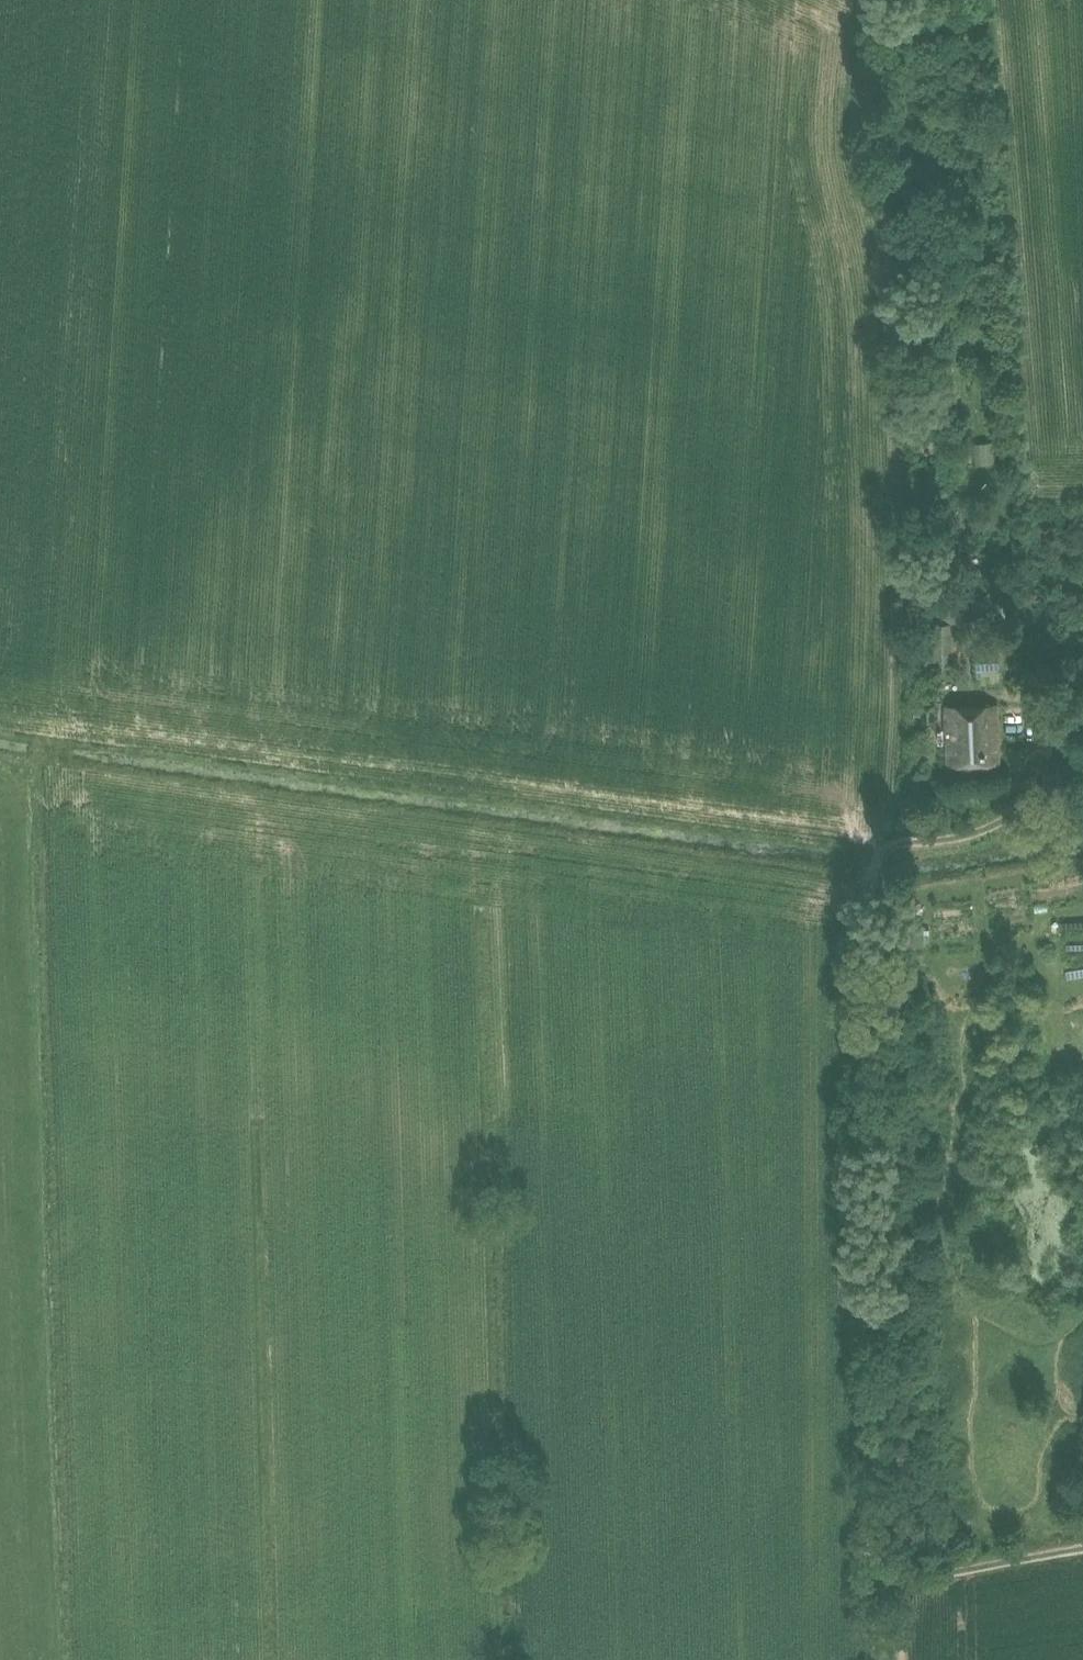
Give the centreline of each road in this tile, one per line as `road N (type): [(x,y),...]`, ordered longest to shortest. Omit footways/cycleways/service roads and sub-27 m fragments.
road 1 (track): [(1082,1541),(871,1574),(876,897),(893,856),(976,832),(1028,787)]

